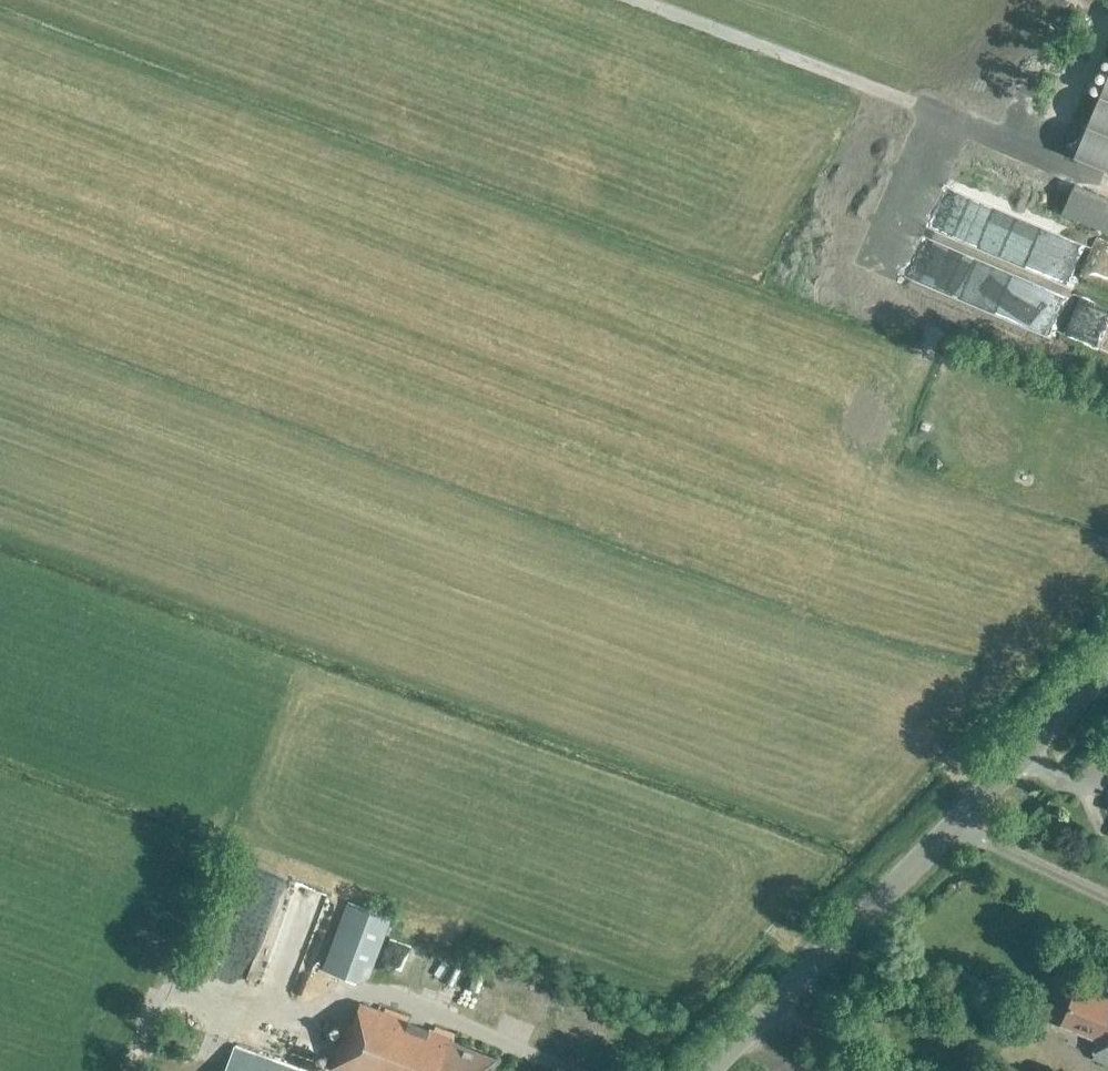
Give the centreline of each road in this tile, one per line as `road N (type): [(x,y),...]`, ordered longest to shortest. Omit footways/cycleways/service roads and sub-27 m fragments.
road 1 (tertiary): [(709,1070),(1107,668)]

